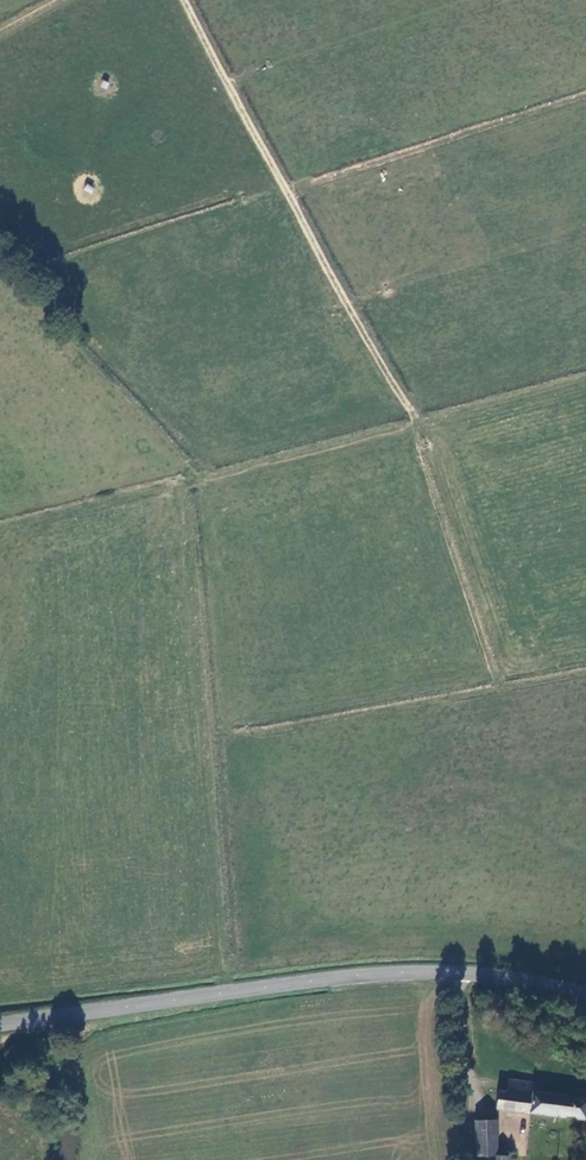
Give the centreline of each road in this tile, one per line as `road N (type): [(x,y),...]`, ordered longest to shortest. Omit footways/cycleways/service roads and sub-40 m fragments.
road 1 (tertiary): [(0,1025),(308,981),(454,971)]
road 2 (unclassified): [(454,971),(468,1104)]
road 3 (tertiary): [(454,971),(585,993)]

